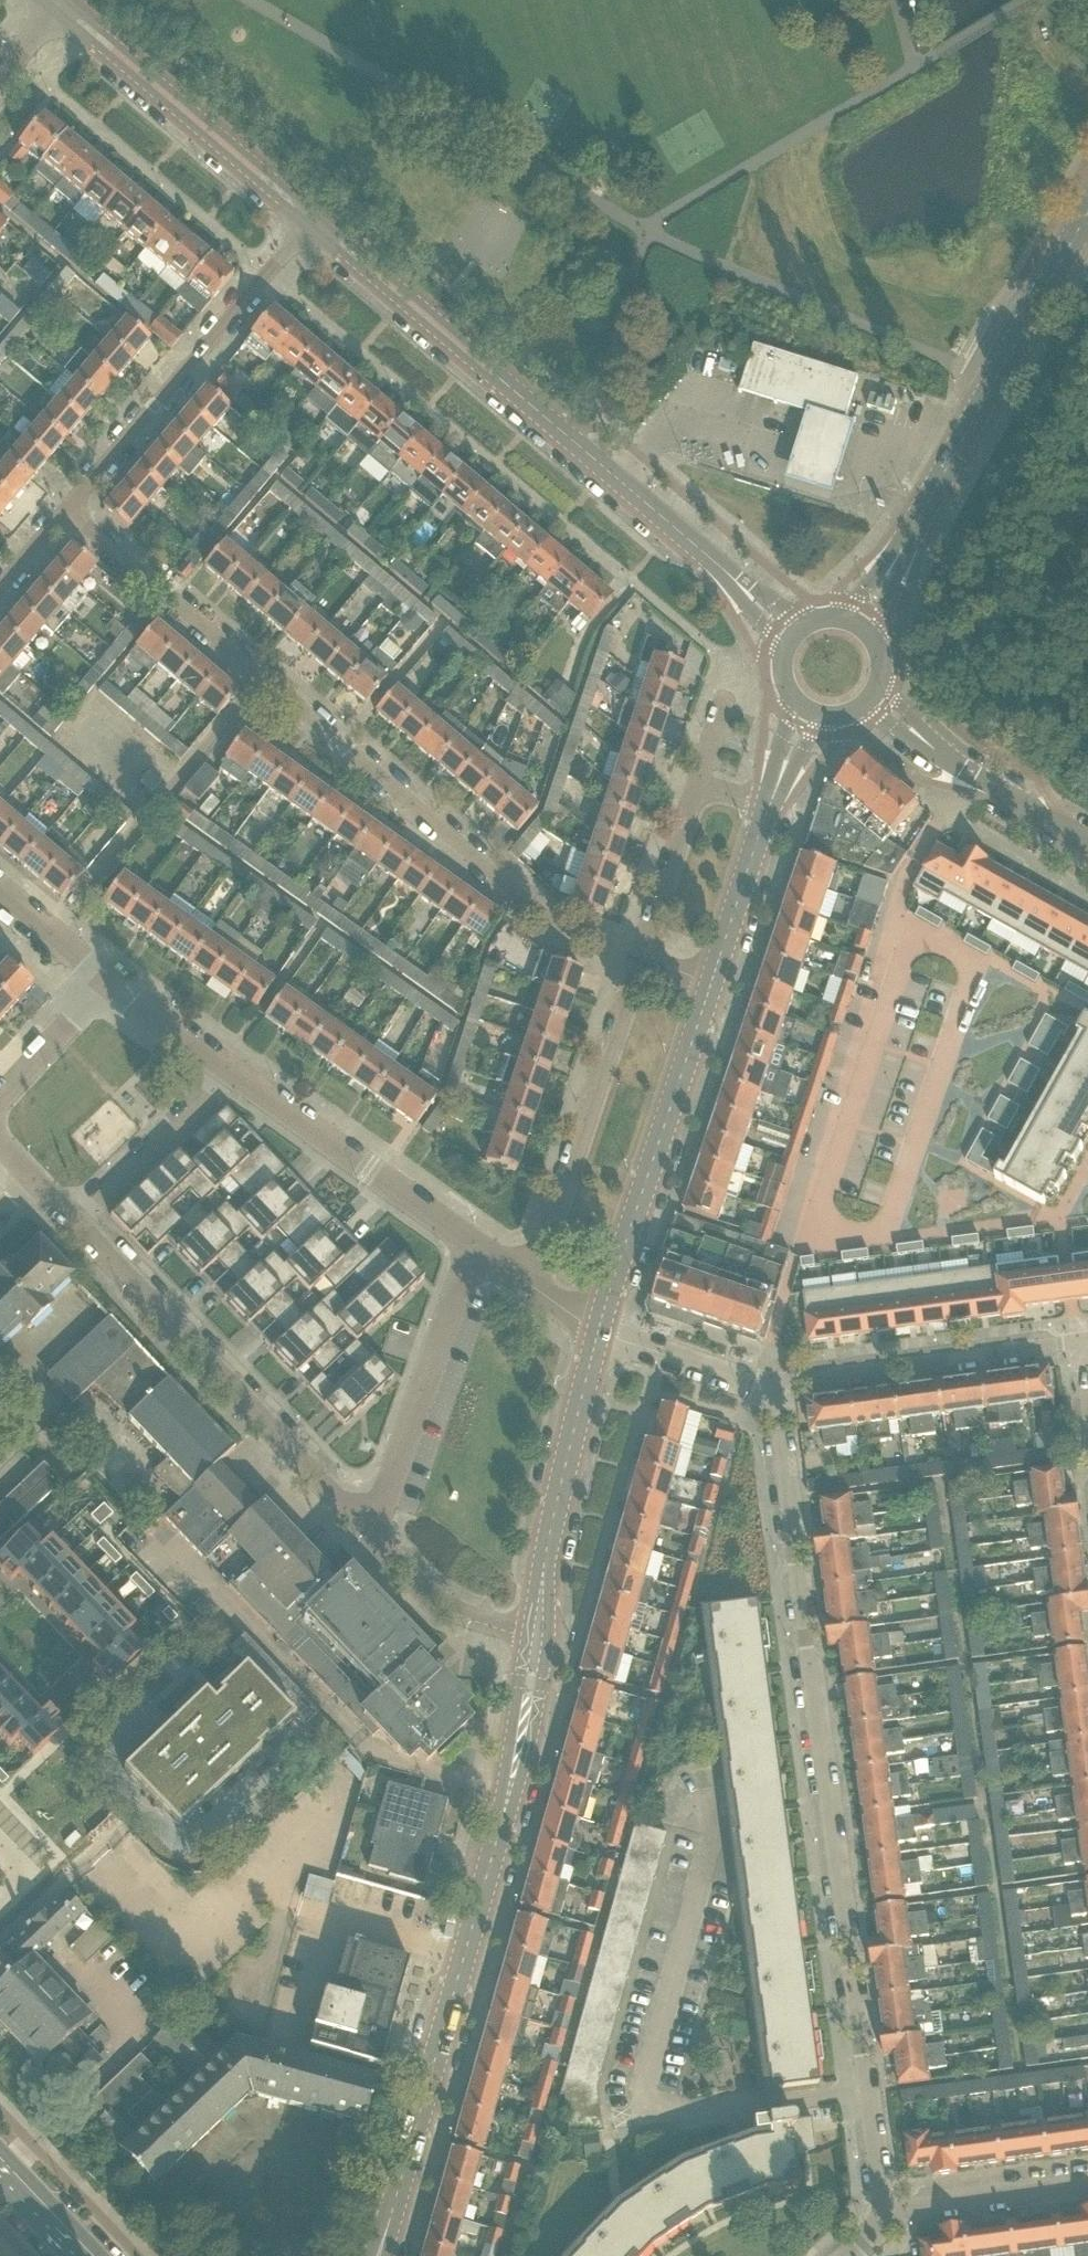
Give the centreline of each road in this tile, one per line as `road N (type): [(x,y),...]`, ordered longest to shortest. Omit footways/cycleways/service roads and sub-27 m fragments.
road 1 (residential): [(887,2216),(773,1383)]
road 2 (residential): [(64,518),(266,677),(547,921),(637,958)]
road 3 (secondary): [(377,2255),(501,1828),(537,1636)]
road 4 (tertiary): [(792,633),(313,220)]
road 5 (residential): [(75,1225),(369,1534)]
road 6 (residential): [(313,220),(64,518)]
road 7 (secondary): [(857,623),(1043,292)]
road 8 (secondary): [(597,1332),(711,982)]
road 9 (residential): [(637,958),(530,1286)]
road 10 (tertiary): [(313,220),(59,3)]
road 11 (residential): [(1081,1342),(773,1383)]
road 12 (secondary): [(537,1636),(545,1552),(597,1332)]
road 13 (residential): [(473,1246),(369,1534)]
road 14 (residential): [(473,1246),(230,1074)]
road 15 (tertiary): [(1087,841),(928,743),(873,695)]
road 16 (residential): [(75,1225),(230,1074)]
road 17 (residential): [(369,1534),(452,1613),(537,1636)]
road 18 (residential): [(887,2216),(1087,2187)]
road 19 (secondary): [(711,982),(769,804)]
road 20 (residential): [(698,785),(637,958)]
road 21 (residential): [(773,1383),(597,1332)]
road 22 (residential): [(230,1074),(104,978)]
road 23 (residential): [(0,1096),(104,978)]
road 24 (residential): [(104,978),(0,888)]

